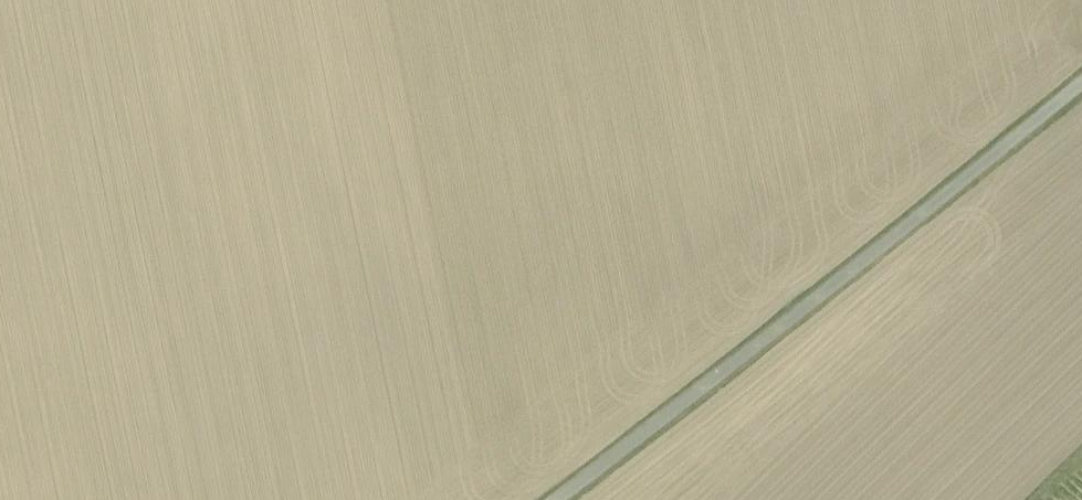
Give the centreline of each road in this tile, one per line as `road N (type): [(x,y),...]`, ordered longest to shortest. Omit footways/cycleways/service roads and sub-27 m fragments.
road 1 (track): [(554,499),(1081,87)]

